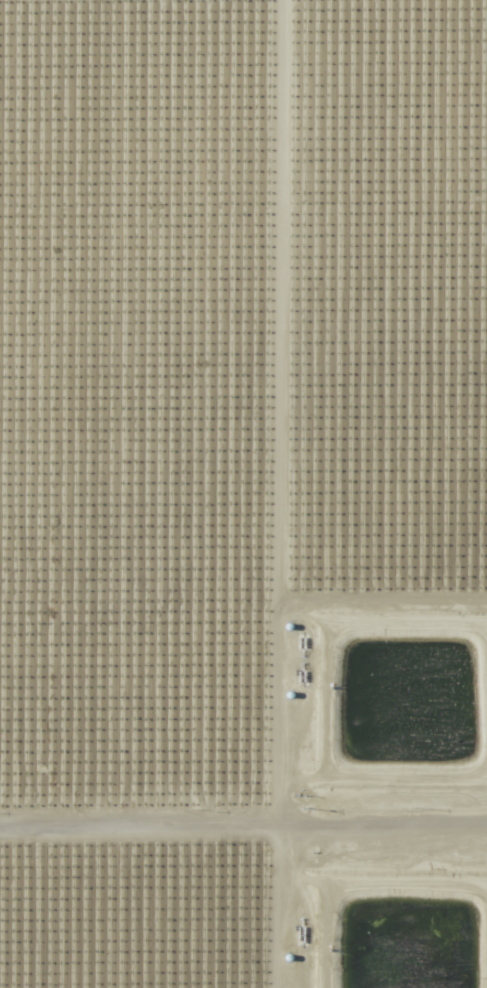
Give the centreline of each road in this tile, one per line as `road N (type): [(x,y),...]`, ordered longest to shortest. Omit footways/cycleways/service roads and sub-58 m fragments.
road 1 (residential): [(0,834),(486,833)]

